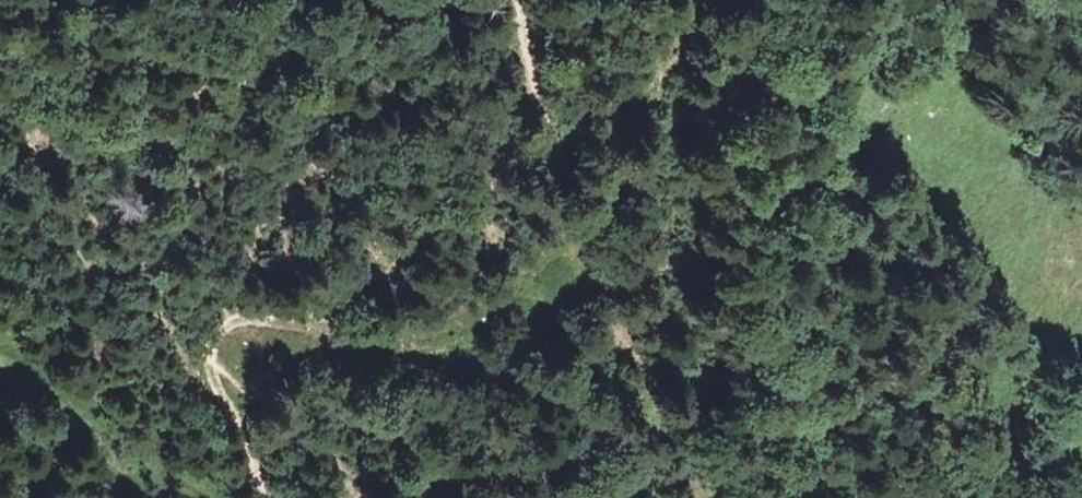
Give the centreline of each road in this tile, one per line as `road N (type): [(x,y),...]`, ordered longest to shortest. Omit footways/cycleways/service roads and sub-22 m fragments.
road 1 (track): [(212,368),(207,336),(240,320),(370,338),(475,312),(508,286),(547,230)]
road 2 (track): [(547,230),(575,201),(625,89),(686,0)]
road 3 (track): [(217,497),(0,337)]
road 4 (track): [(547,230),(550,171),(511,0)]
road 5 (track): [(269,497),(212,368)]

